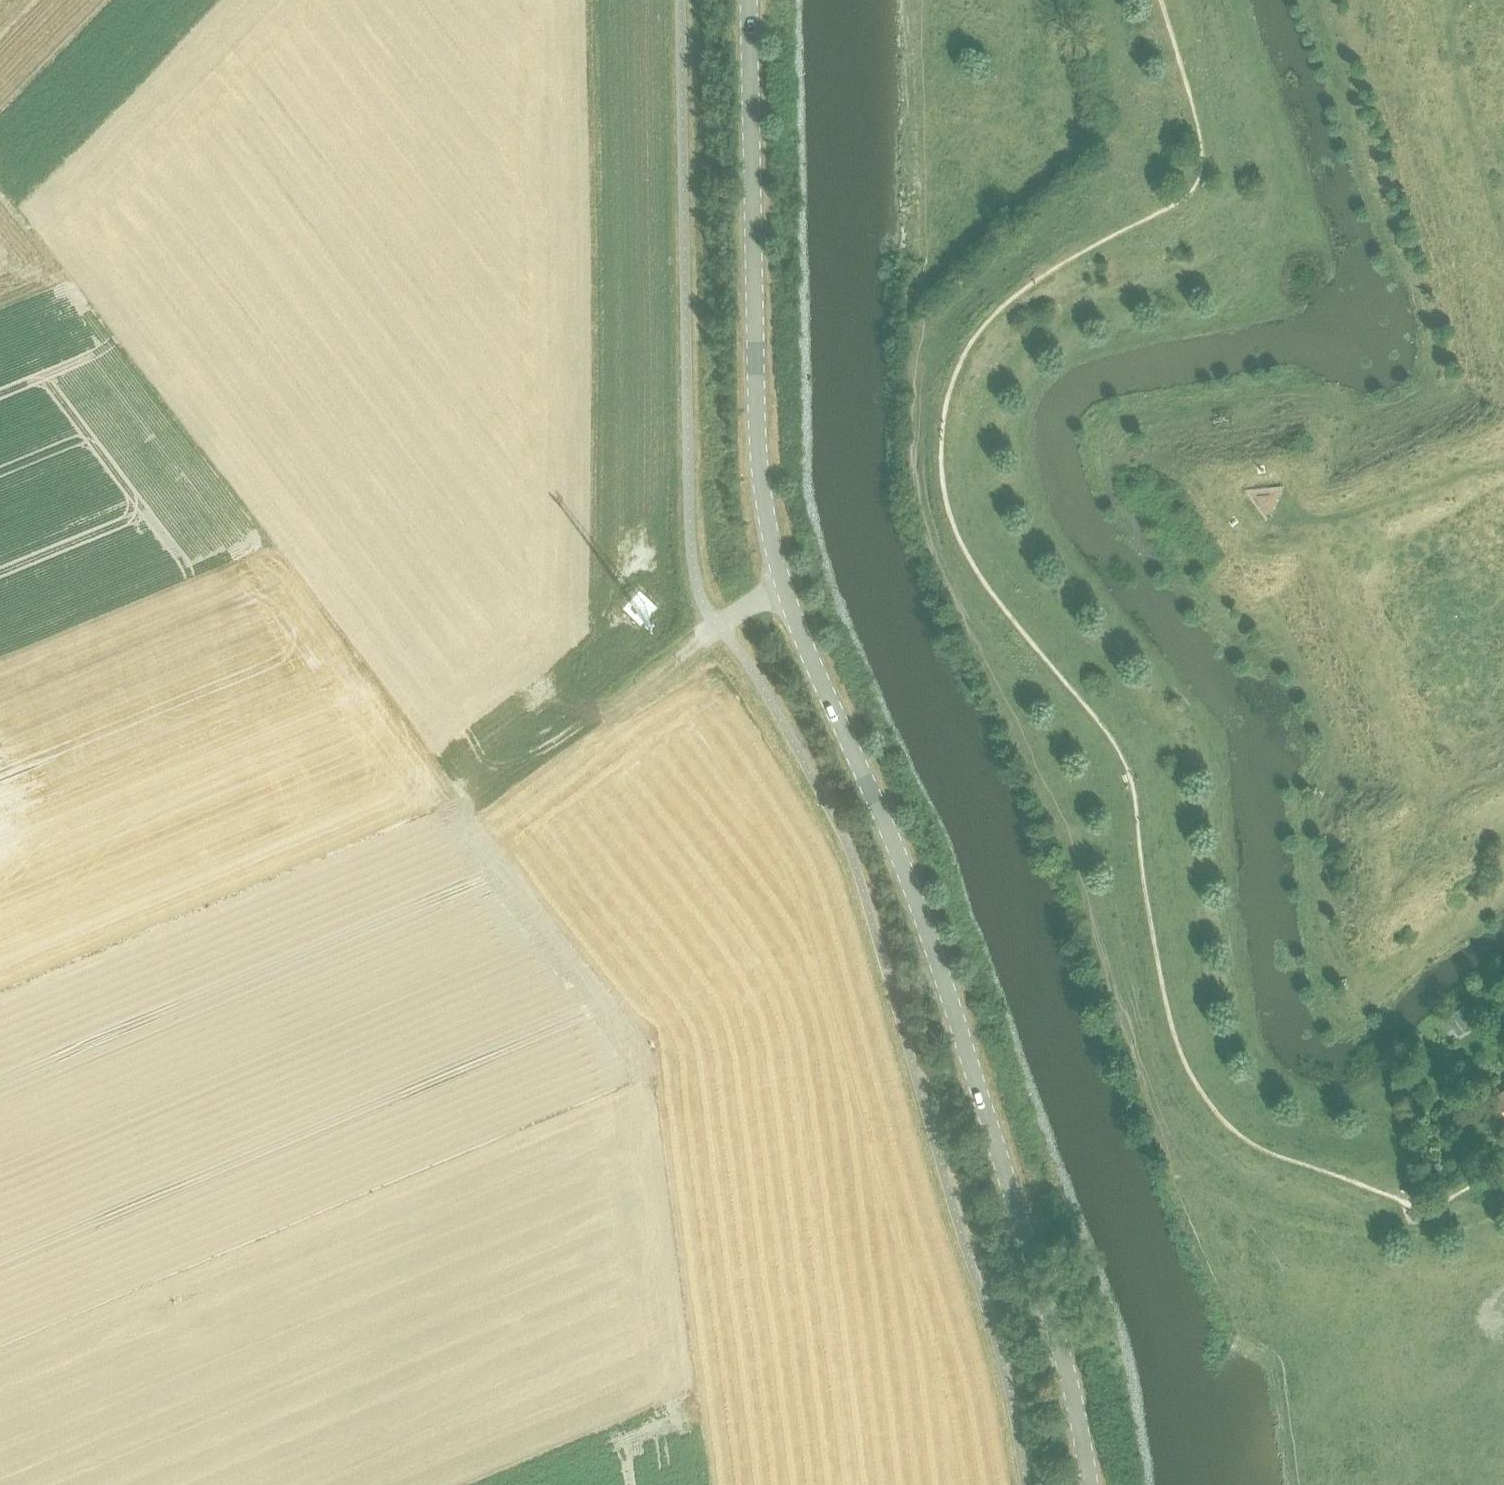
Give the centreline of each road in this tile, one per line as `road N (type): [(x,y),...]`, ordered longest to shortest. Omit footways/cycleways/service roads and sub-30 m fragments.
road 1 (tertiary): [(1090,1484),(1060,1341),(939,960),(784,587),(768,526),(760,471),(749,0)]

